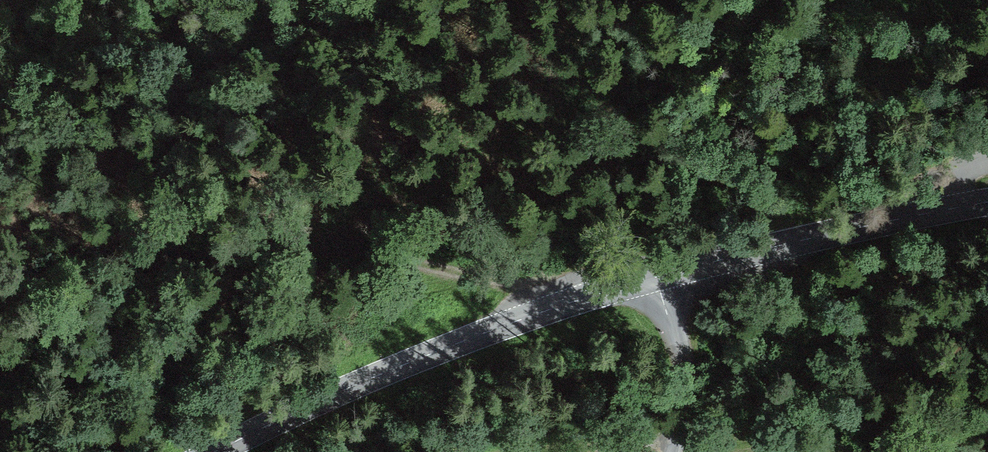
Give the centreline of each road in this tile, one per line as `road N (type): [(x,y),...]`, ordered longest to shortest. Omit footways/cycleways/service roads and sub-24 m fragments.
road 1 (track): [(0,351),(79,294),(130,269),(304,245),(432,264),(564,301)]
road 2 (tertiary): [(220,451),(384,372),(564,301),(665,274)]
road 3 (tertiary): [(665,274),(927,215)]
road 4 (unclassified): [(665,274),(690,380),(673,451)]

